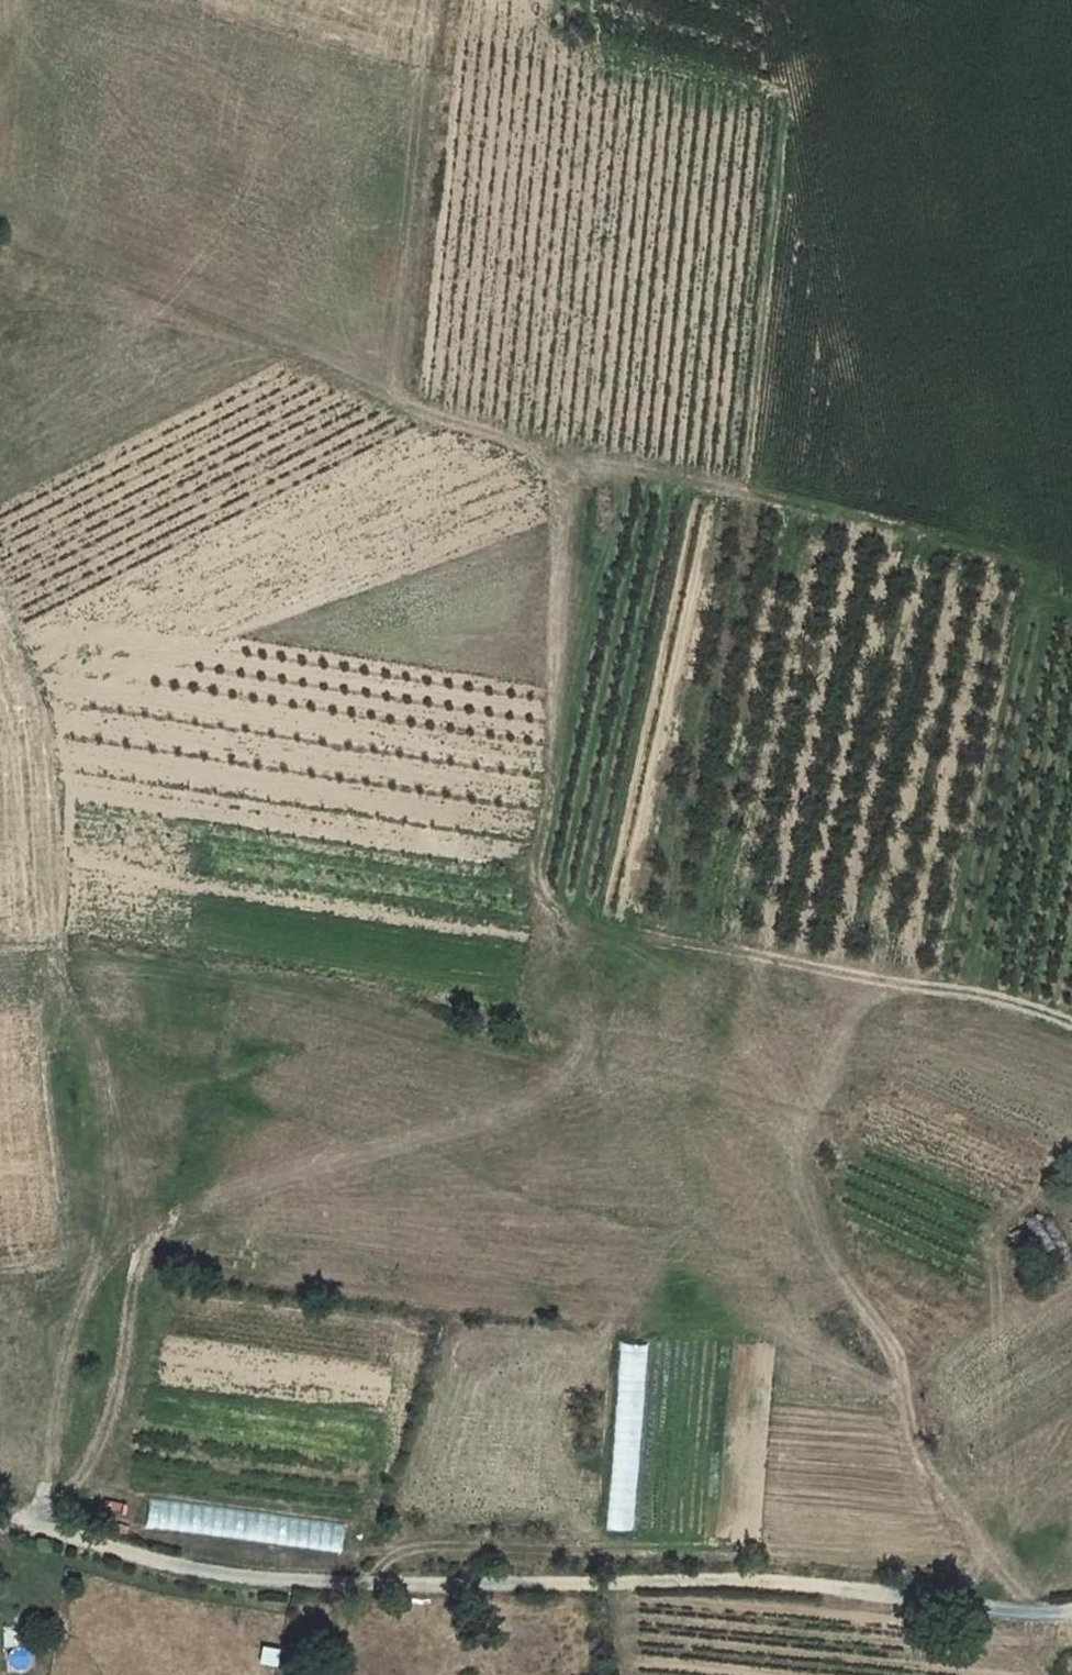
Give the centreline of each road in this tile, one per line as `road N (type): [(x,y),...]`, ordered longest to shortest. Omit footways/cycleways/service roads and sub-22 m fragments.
road 1 (track): [(1071,1024),(975,995),(593,926),(552,903),(538,877),(555,771),(564,464),(434,418),(399,400),(391,387)]
road 2 (track): [(0,1522),(187,1568),(307,1581),(746,1581),(1026,1613),(1071,1610)]
road 3 (track): [(564,464),(605,464),(1008,553)]

